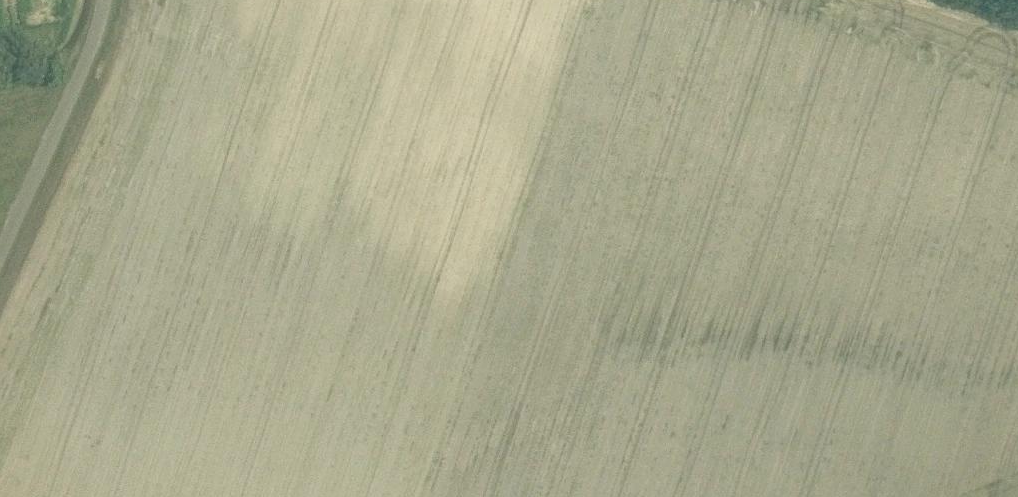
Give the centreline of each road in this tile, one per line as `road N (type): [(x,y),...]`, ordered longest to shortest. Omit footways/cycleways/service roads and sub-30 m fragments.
road 1 (unclassified): [(0,262),(107,0)]

